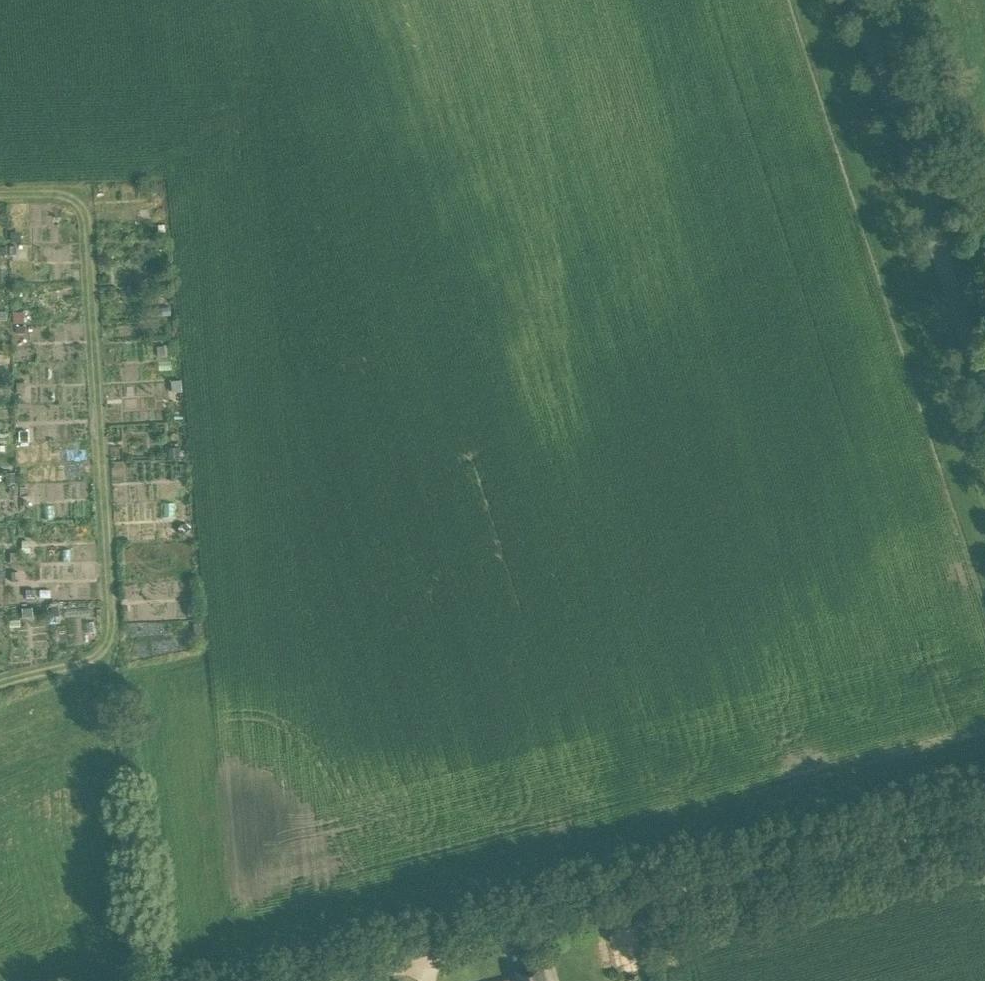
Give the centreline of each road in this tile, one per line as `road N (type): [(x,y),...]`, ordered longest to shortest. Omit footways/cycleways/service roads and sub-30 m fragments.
road 1 (track): [(0,196),(61,193),(87,218),(111,638),(90,665),(12,678)]
road 2 (residential): [(434,959),(984,821)]
road 3 (unclassified): [(984,392),(857,0)]

